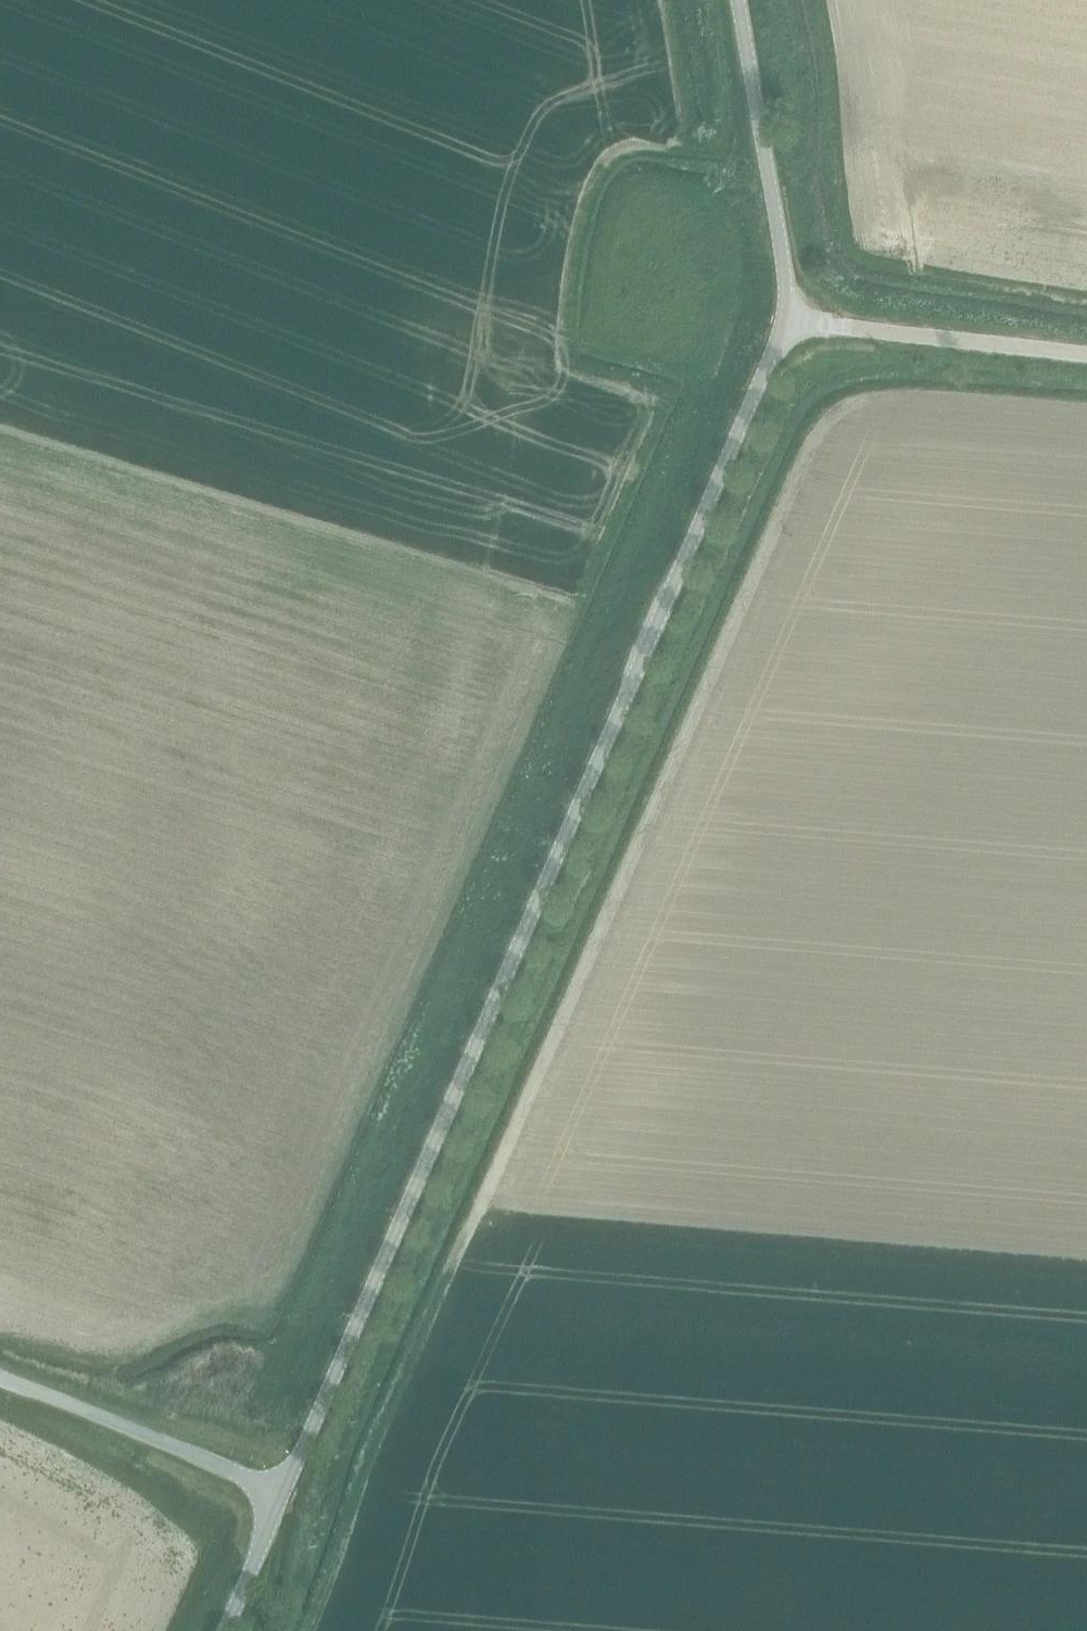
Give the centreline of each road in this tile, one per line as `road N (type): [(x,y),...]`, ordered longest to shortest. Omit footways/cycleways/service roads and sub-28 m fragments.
road 1 (unclassified): [(283,1493),(785,324)]
road 2 (unclassified): [(785,324),(785,278),(738,0)]
road 3 (unclassified): [(283,1493),(0,1378)]
road 4 (unclassified): [(1086,357),(785,324)]
road 5 (unclassified): [(225,1630),(283,1493)]

